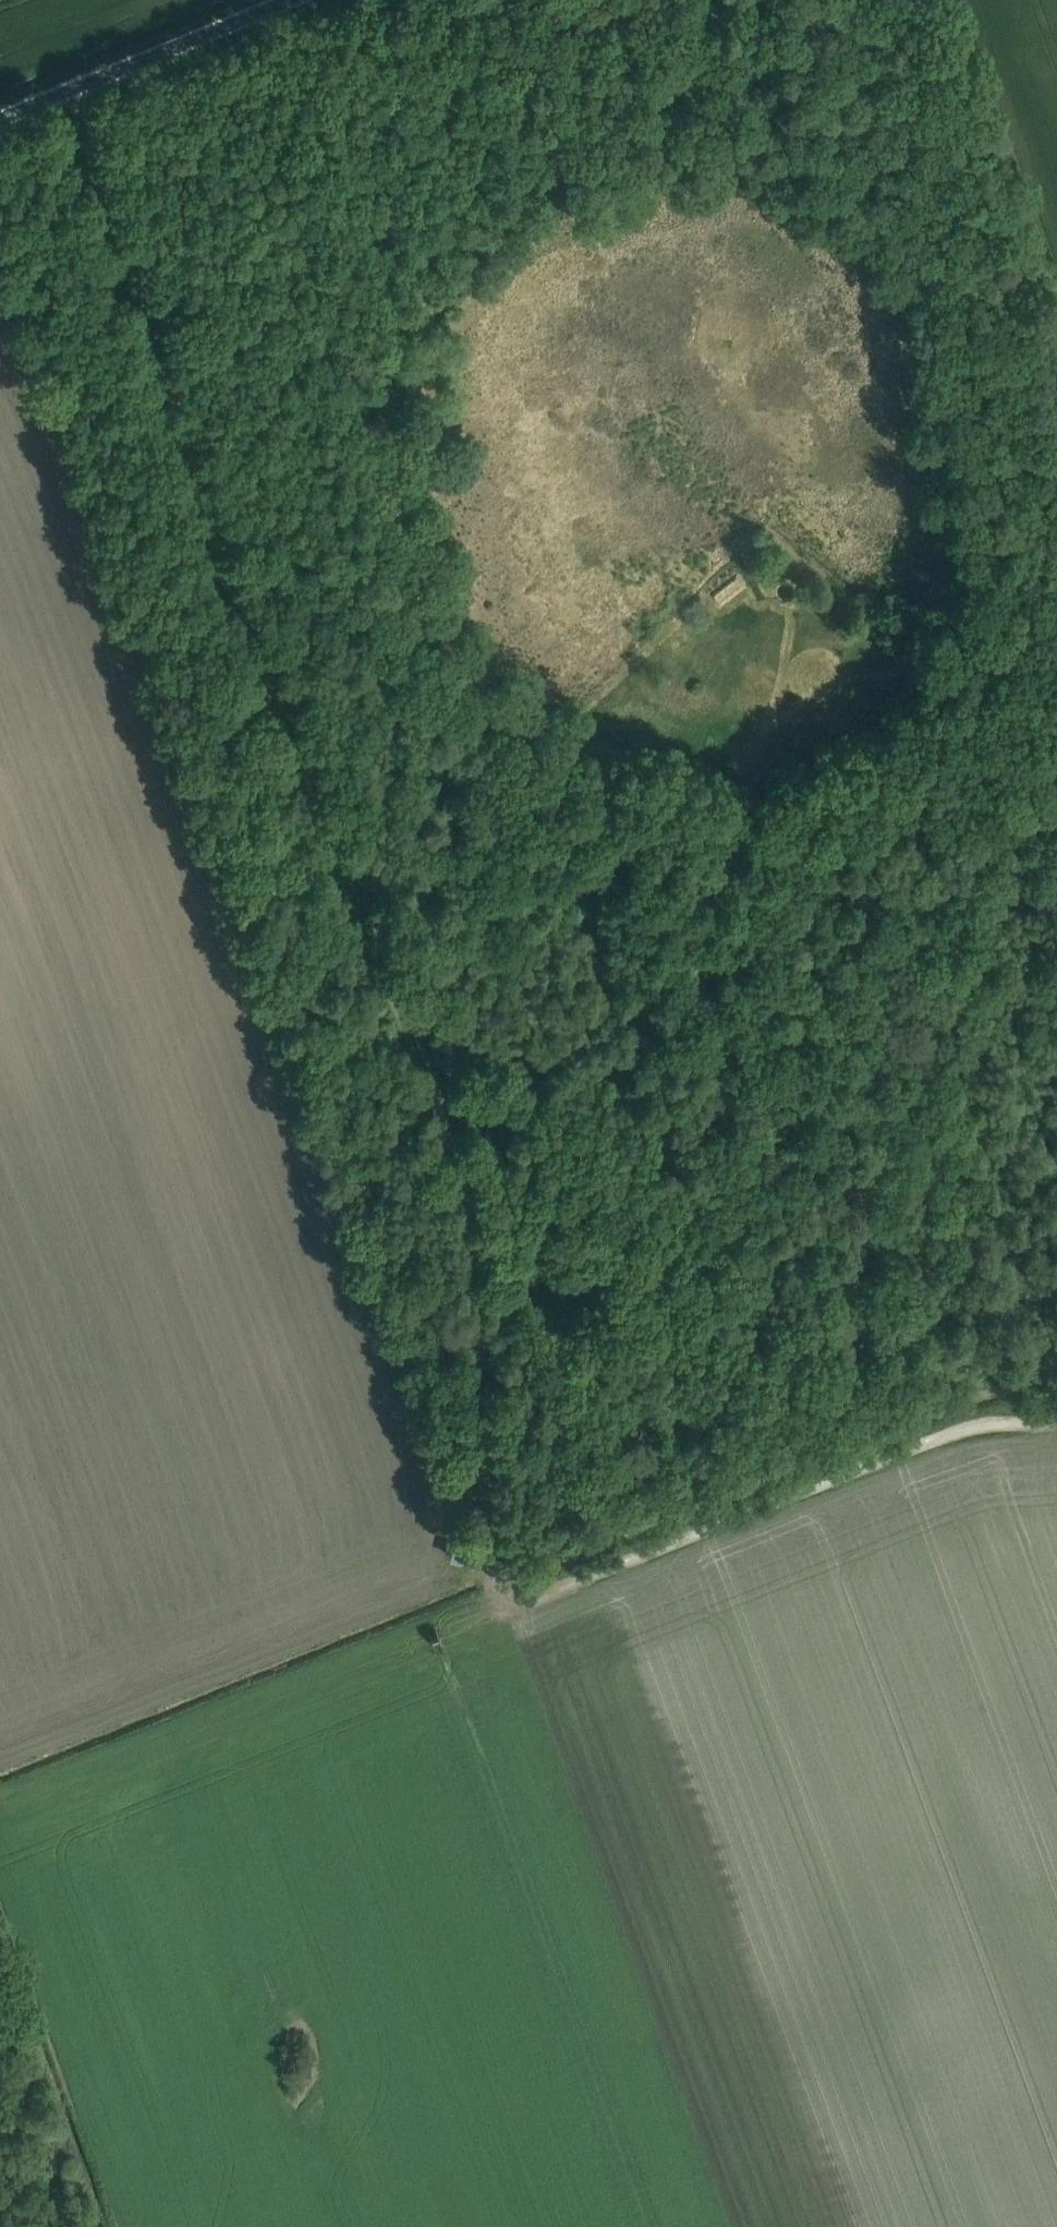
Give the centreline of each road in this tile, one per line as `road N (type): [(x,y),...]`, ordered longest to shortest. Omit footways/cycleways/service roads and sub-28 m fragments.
road 1 (track): [(69,90),(342,871),(451,1124),(468,1194),(494,1563),(509,1602),(561,1590),(977,1426),(1056,1421)]
road 2 (unclassified): [(0,119),(292,0)]

